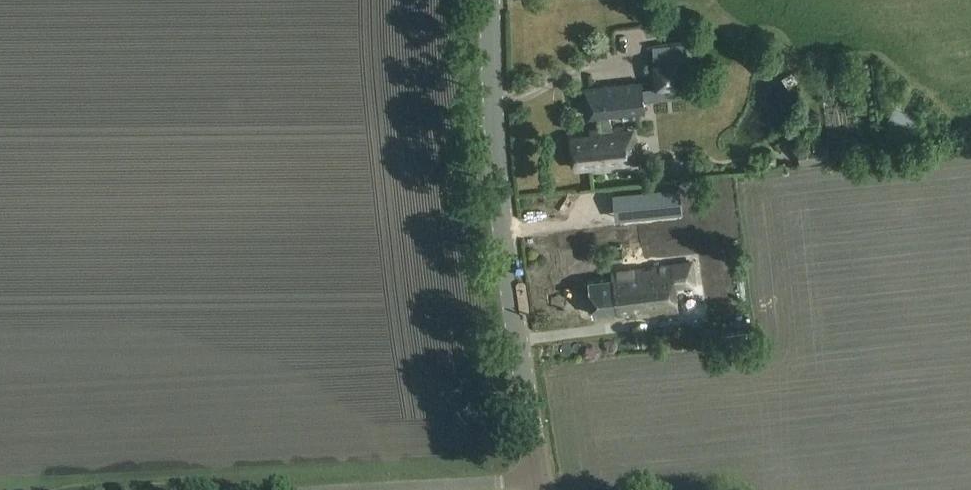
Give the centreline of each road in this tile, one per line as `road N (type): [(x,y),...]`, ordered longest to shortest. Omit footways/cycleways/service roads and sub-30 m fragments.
road 1 (tertiary): [(543,489),(507,263),(493,0)]

